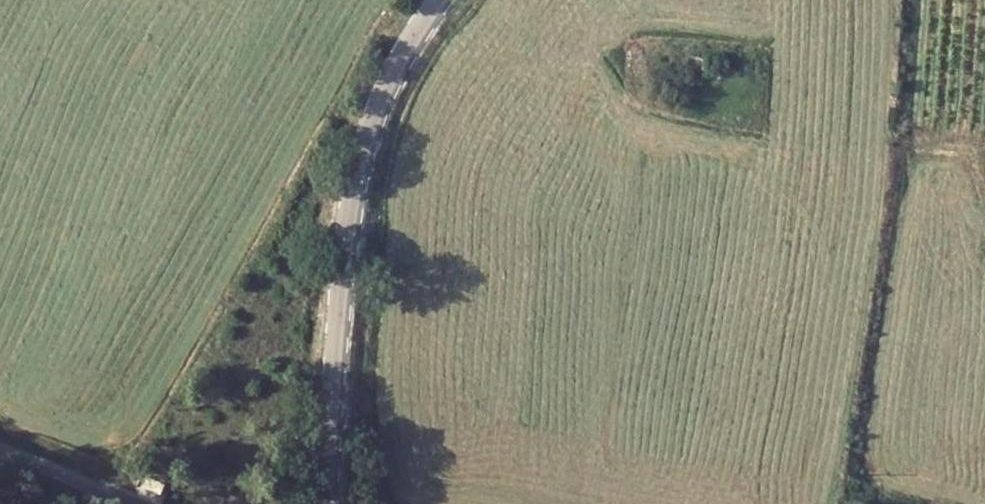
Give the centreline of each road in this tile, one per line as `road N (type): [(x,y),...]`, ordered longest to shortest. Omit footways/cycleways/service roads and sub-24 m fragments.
road 1 (tertiary): [(440,0),(380,101),(358,179),(332,342),(320,503)]
road 2 (unclassified): [(0,444),(149,503)]

